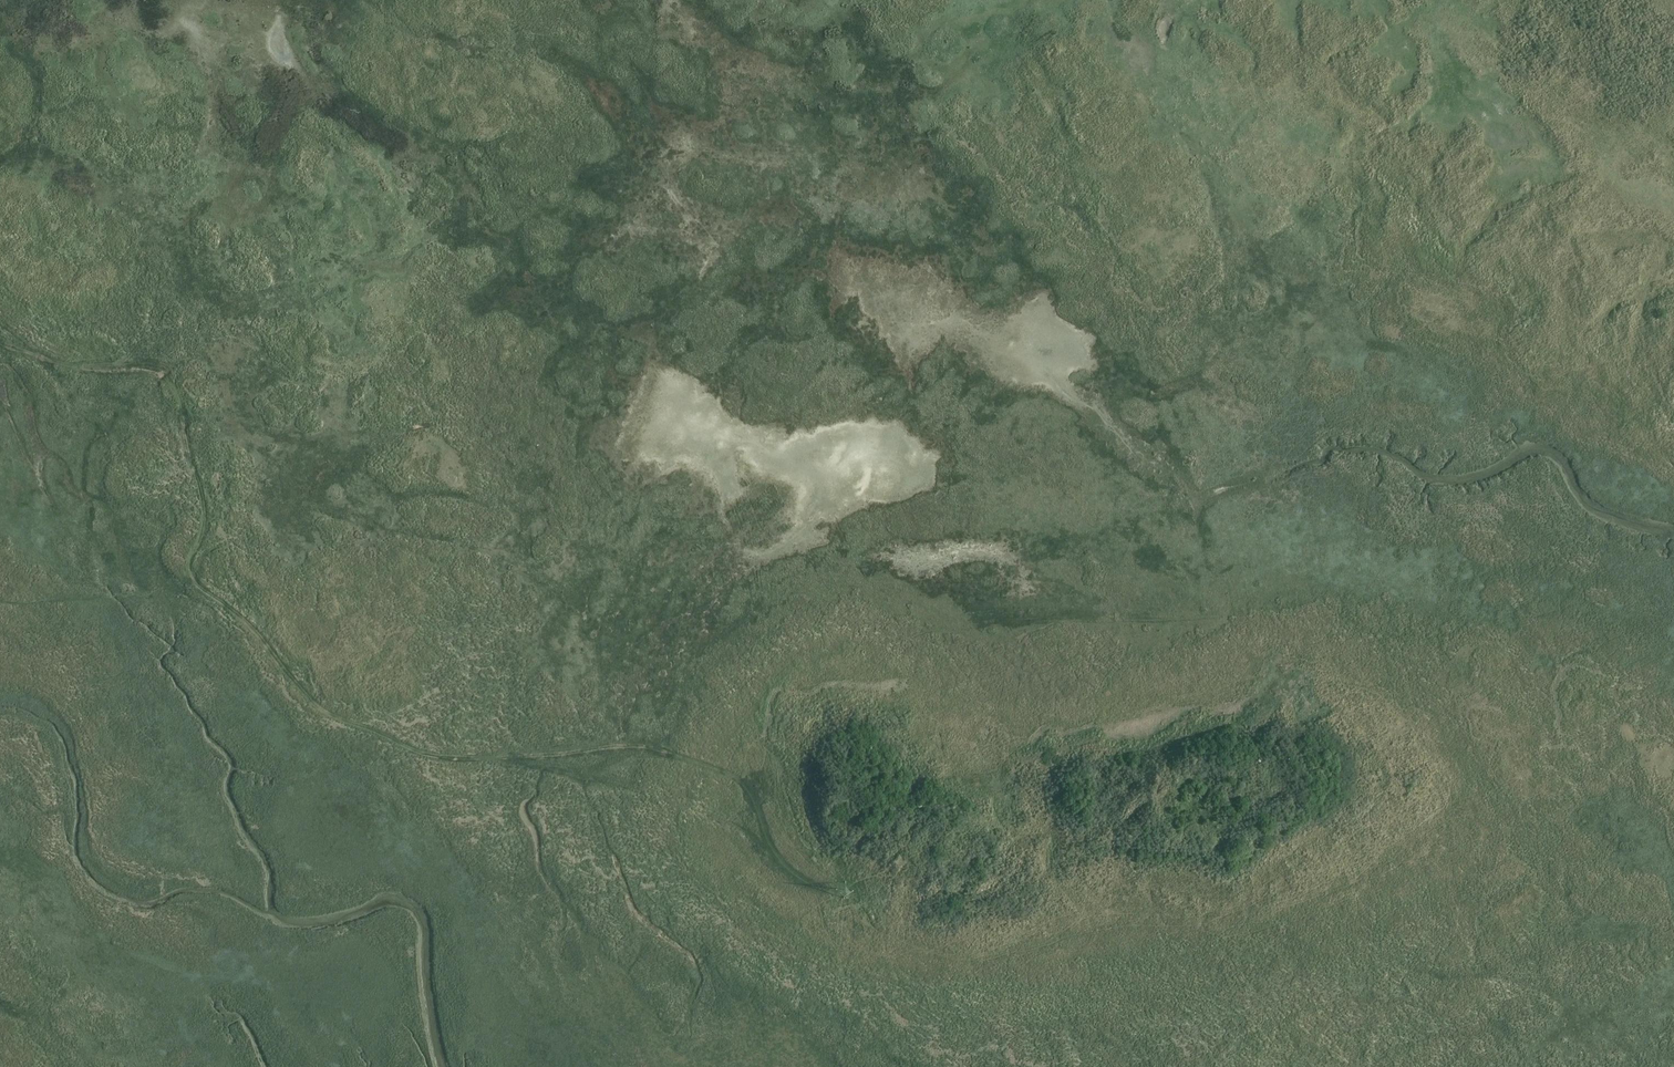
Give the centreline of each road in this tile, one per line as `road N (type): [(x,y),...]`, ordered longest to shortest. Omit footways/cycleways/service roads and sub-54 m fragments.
road 1 (track): [(200,587),(233,611),(333,719),(425,755),(662,751),(735,777),(785,866),(847,893)]
road 2 (track): [(200,587),(188,568),(204,513),(172,378),(95,370),(0,340)]

